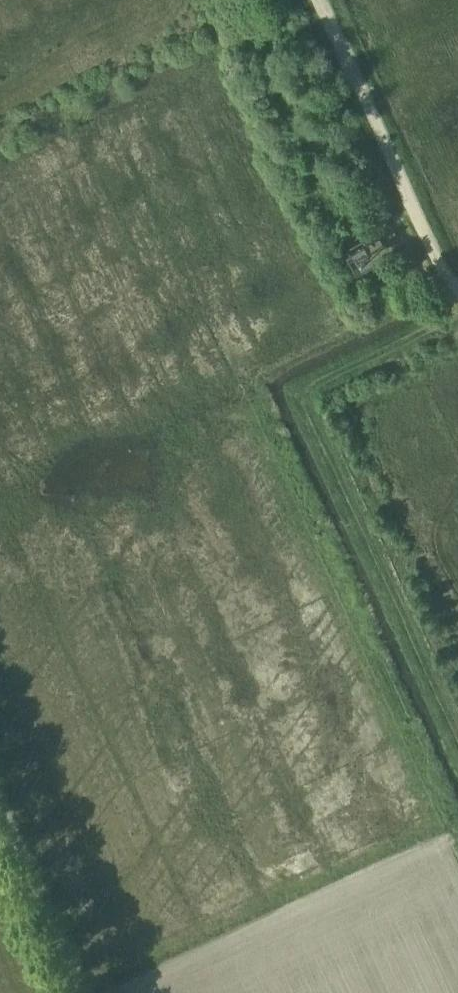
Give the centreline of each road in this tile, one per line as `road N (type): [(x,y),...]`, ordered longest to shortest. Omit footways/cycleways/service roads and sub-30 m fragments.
road 1 (track): [(457,313),(300,401),(457,745)]
road 2 (track): [(318,0),(457,289)]
road 3 (unclassified): [(92,992),(0,794)]

